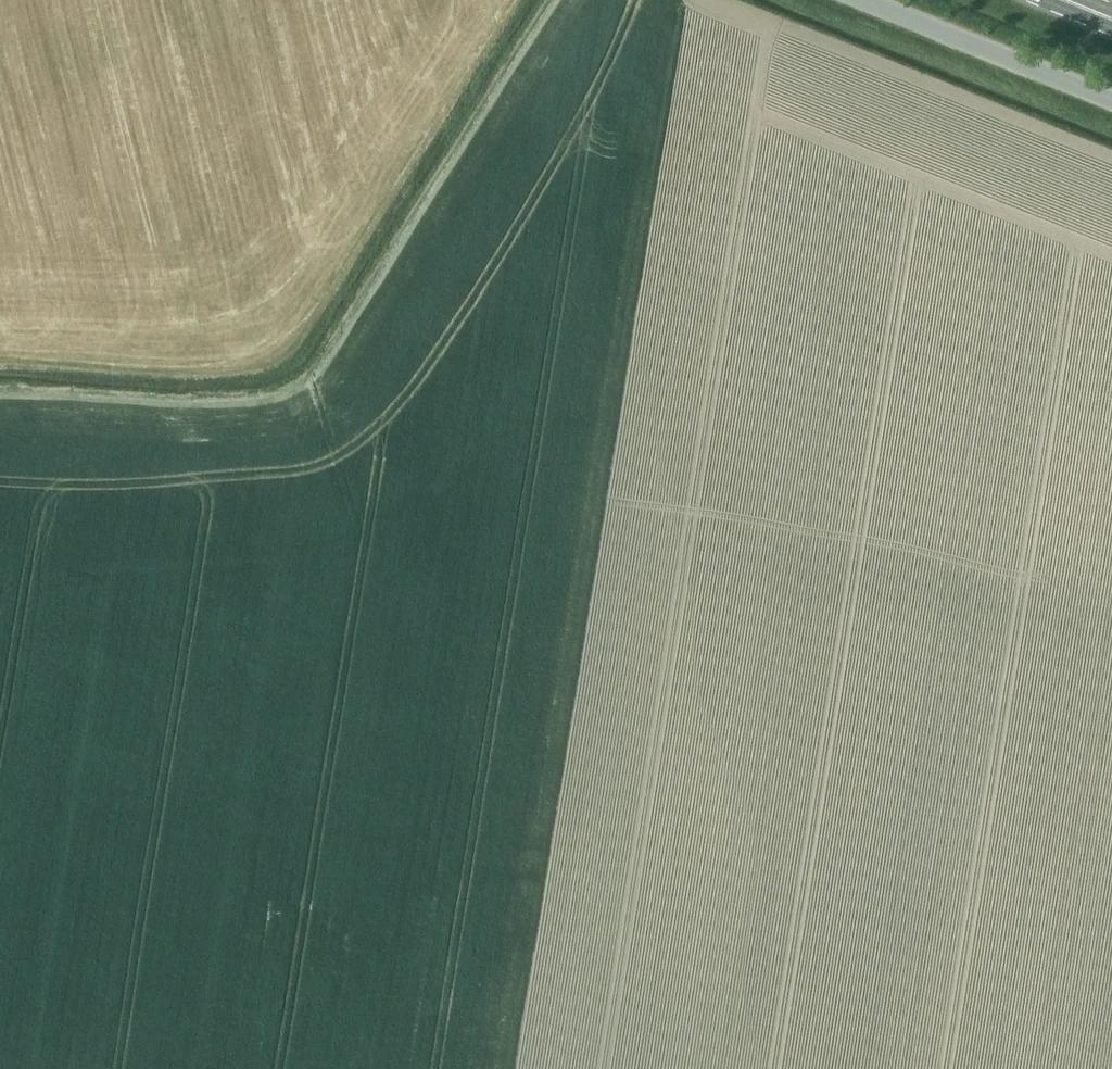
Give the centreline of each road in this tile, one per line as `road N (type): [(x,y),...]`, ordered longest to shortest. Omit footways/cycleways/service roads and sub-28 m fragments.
road 1 (unclassified): [(1111,101),(864,0)]

